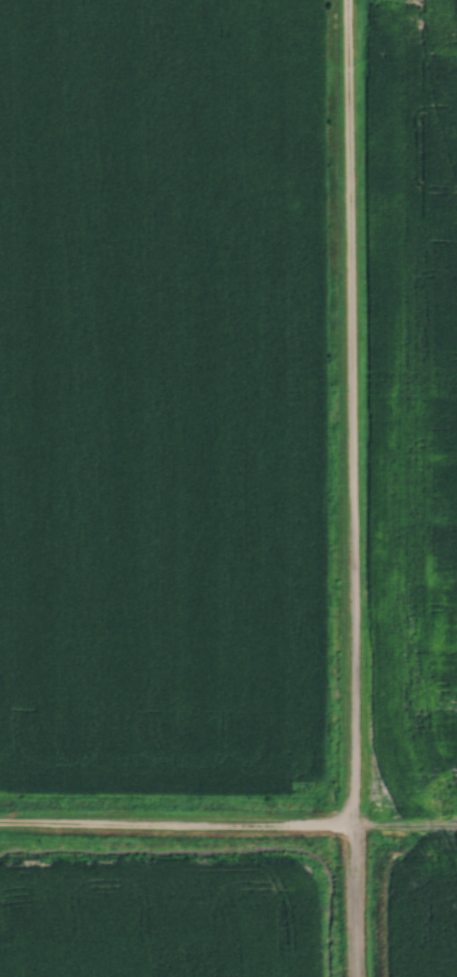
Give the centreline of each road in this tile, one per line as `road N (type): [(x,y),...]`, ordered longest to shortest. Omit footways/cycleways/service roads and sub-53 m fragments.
road 1 (residential): [(357,976),(350,0)]
road 2 (residential): [(0,822),(355,831)]

